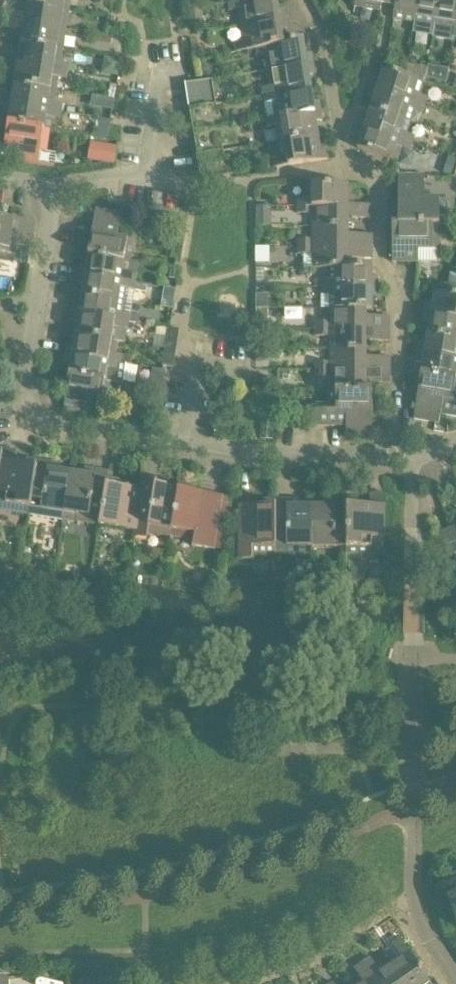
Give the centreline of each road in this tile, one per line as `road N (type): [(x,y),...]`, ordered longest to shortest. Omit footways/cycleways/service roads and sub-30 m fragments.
road 1 (residential): [(400,454),(295,456),(37,414),(31,351),(39,300)]
road 2 (residential): [(413,587),(411,473),(400,454)]

